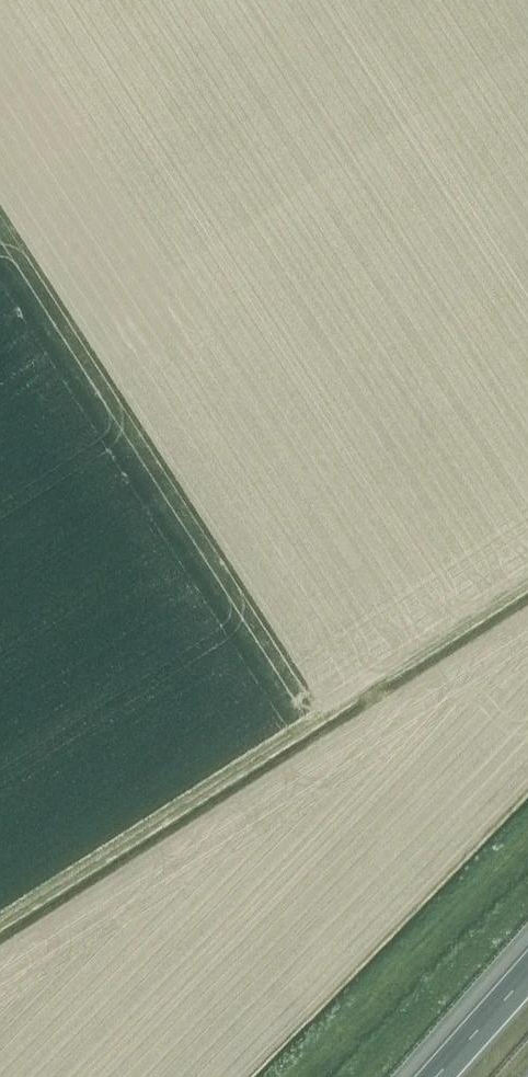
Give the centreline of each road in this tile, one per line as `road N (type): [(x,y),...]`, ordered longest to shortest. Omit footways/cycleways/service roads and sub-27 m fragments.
road 1 (motorway): [(527,974),(434,1076)]

